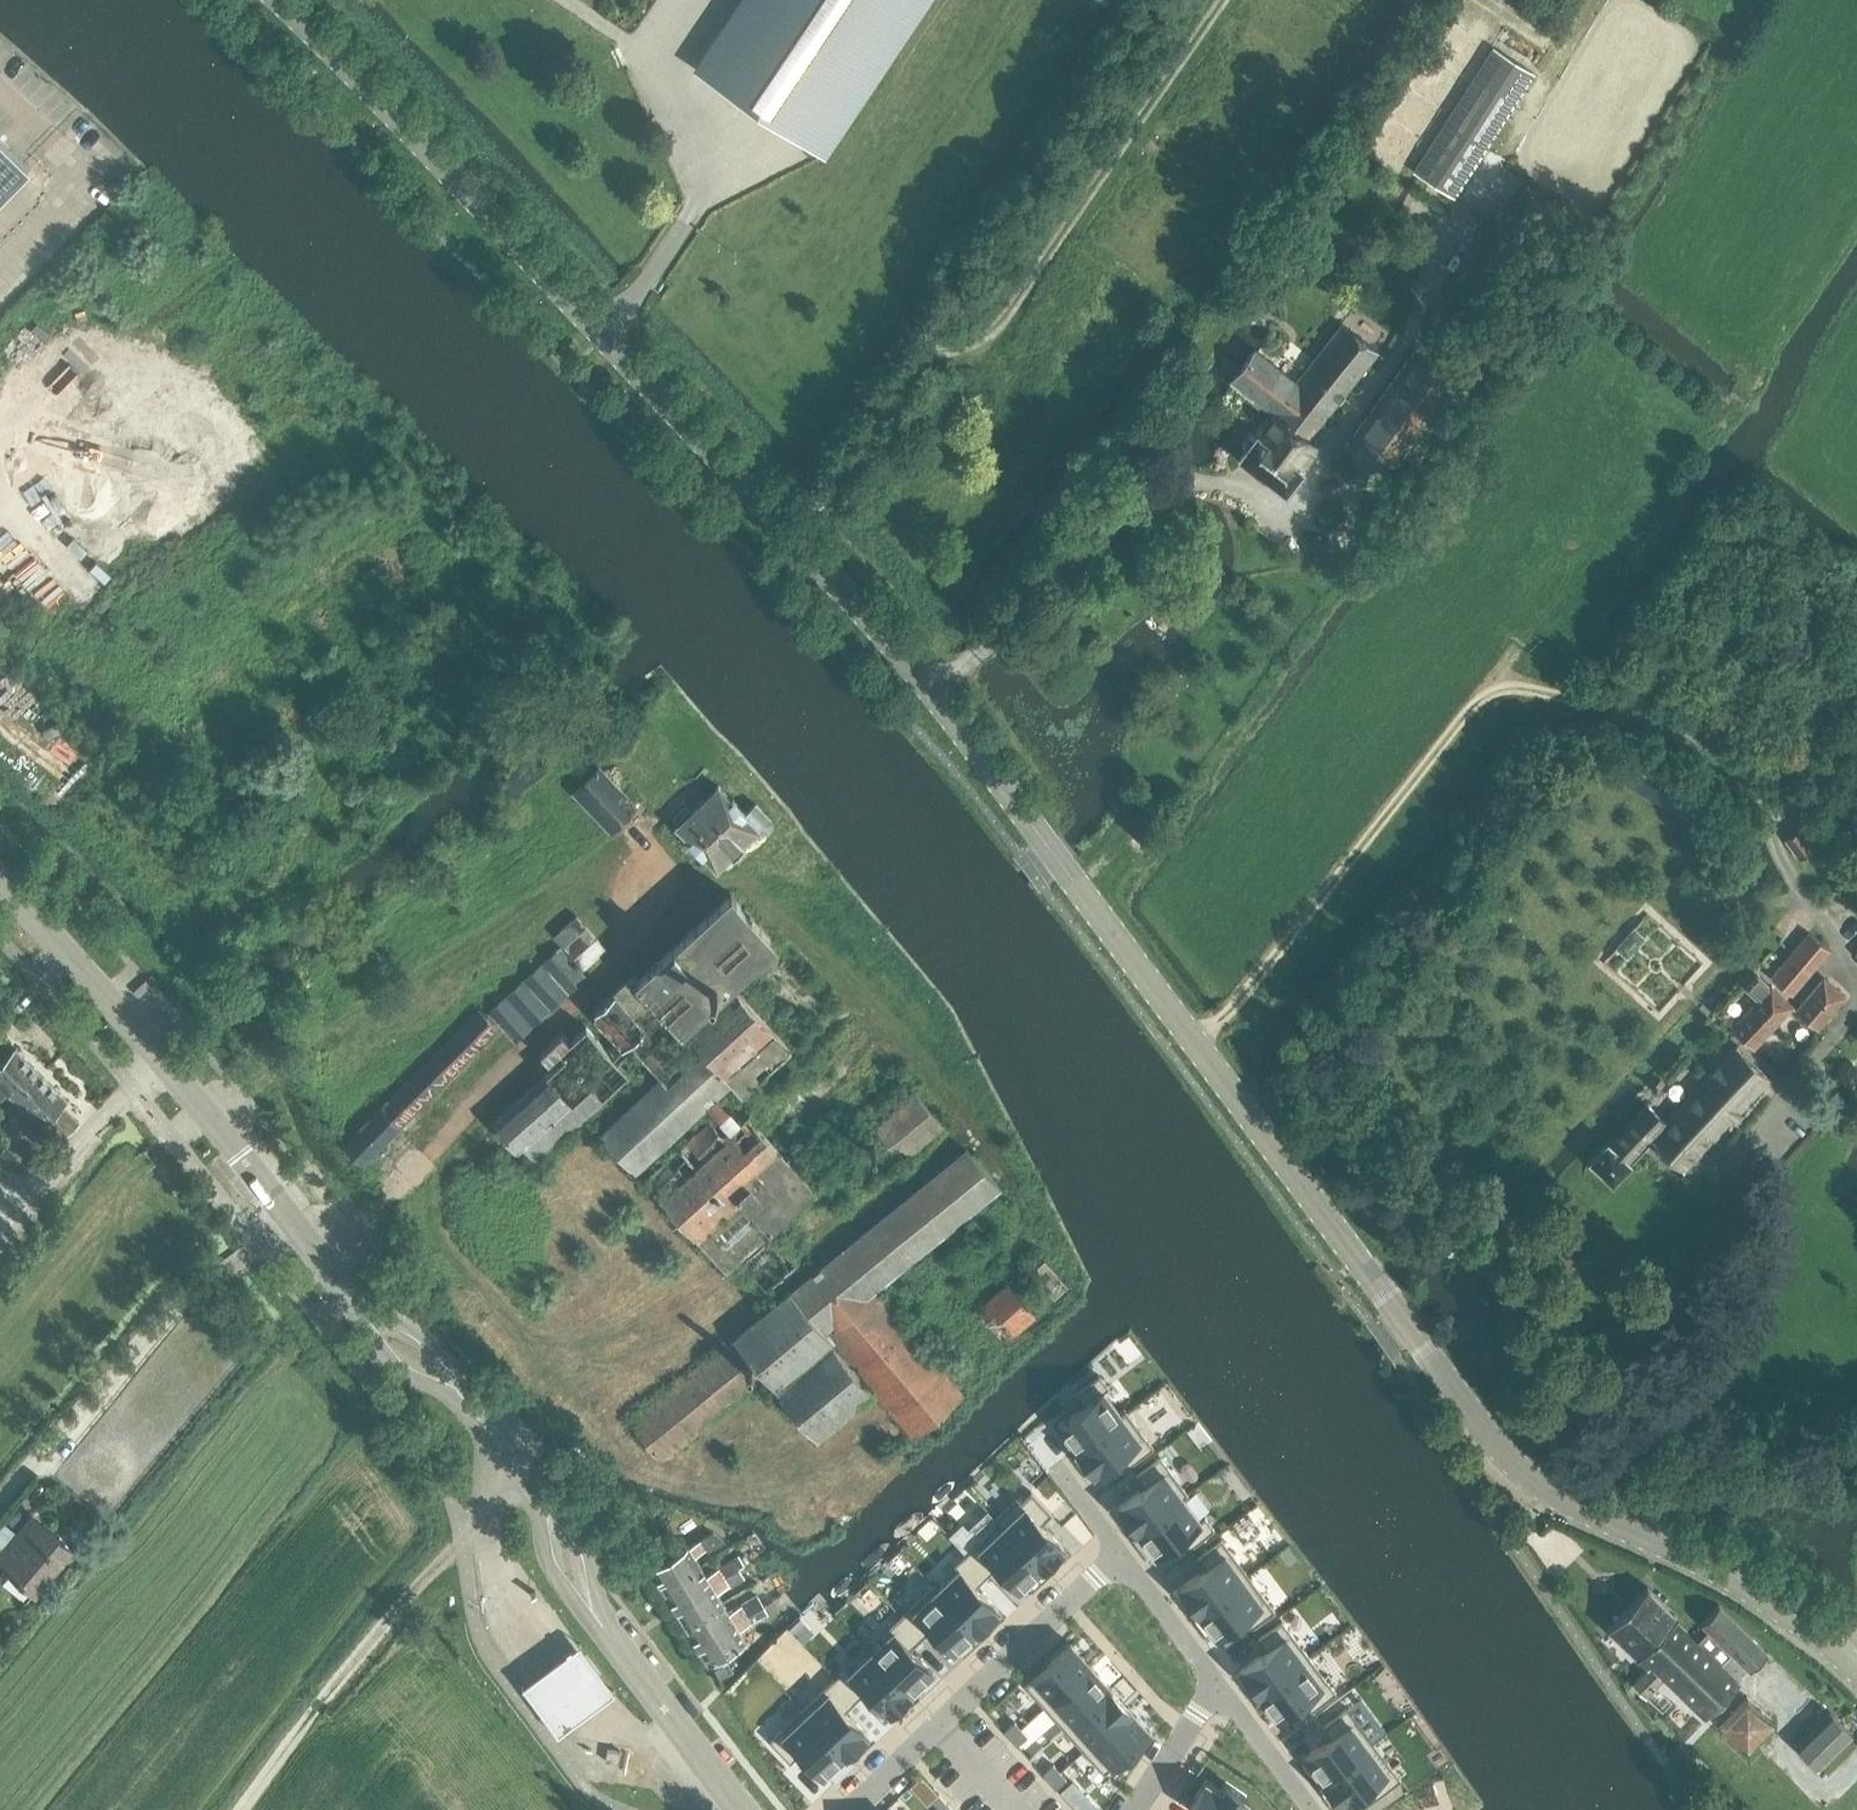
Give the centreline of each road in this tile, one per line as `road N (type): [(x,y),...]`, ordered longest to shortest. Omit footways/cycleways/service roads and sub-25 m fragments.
road 1 (tertiary): [(1856,1665),(1790,1612),(1545,1490),(1502,1455),(1251,1111),(938,705),(413,129),(281,0)]
road 2 (tertiary): [(362,1310),(169,1059),(0,874)]
road 3 (residential): [(842,1809),(1117,1559),(1218,1680)]
road 4 (tertiary): [(743,1809),(593,1611)]
road 5 (residential): [(1218,1680),(1314,1809)]
road 6 (tertiary): [(547,1508),(453,1384)]
road 7 (residential): [(1218,1680),(1135,1809)]
road 8 (tertiary): [(362,1310),(399,1369),(453,1384)]
road 9 (tertiary): [(453,1384),(422,1334),(362,1310)]
road 10 (tertiary): [(593,1611),(592,1559),(547,1508)]
road 11 (tertiary): [(547,1508),(549,1561),(593,1611)]

